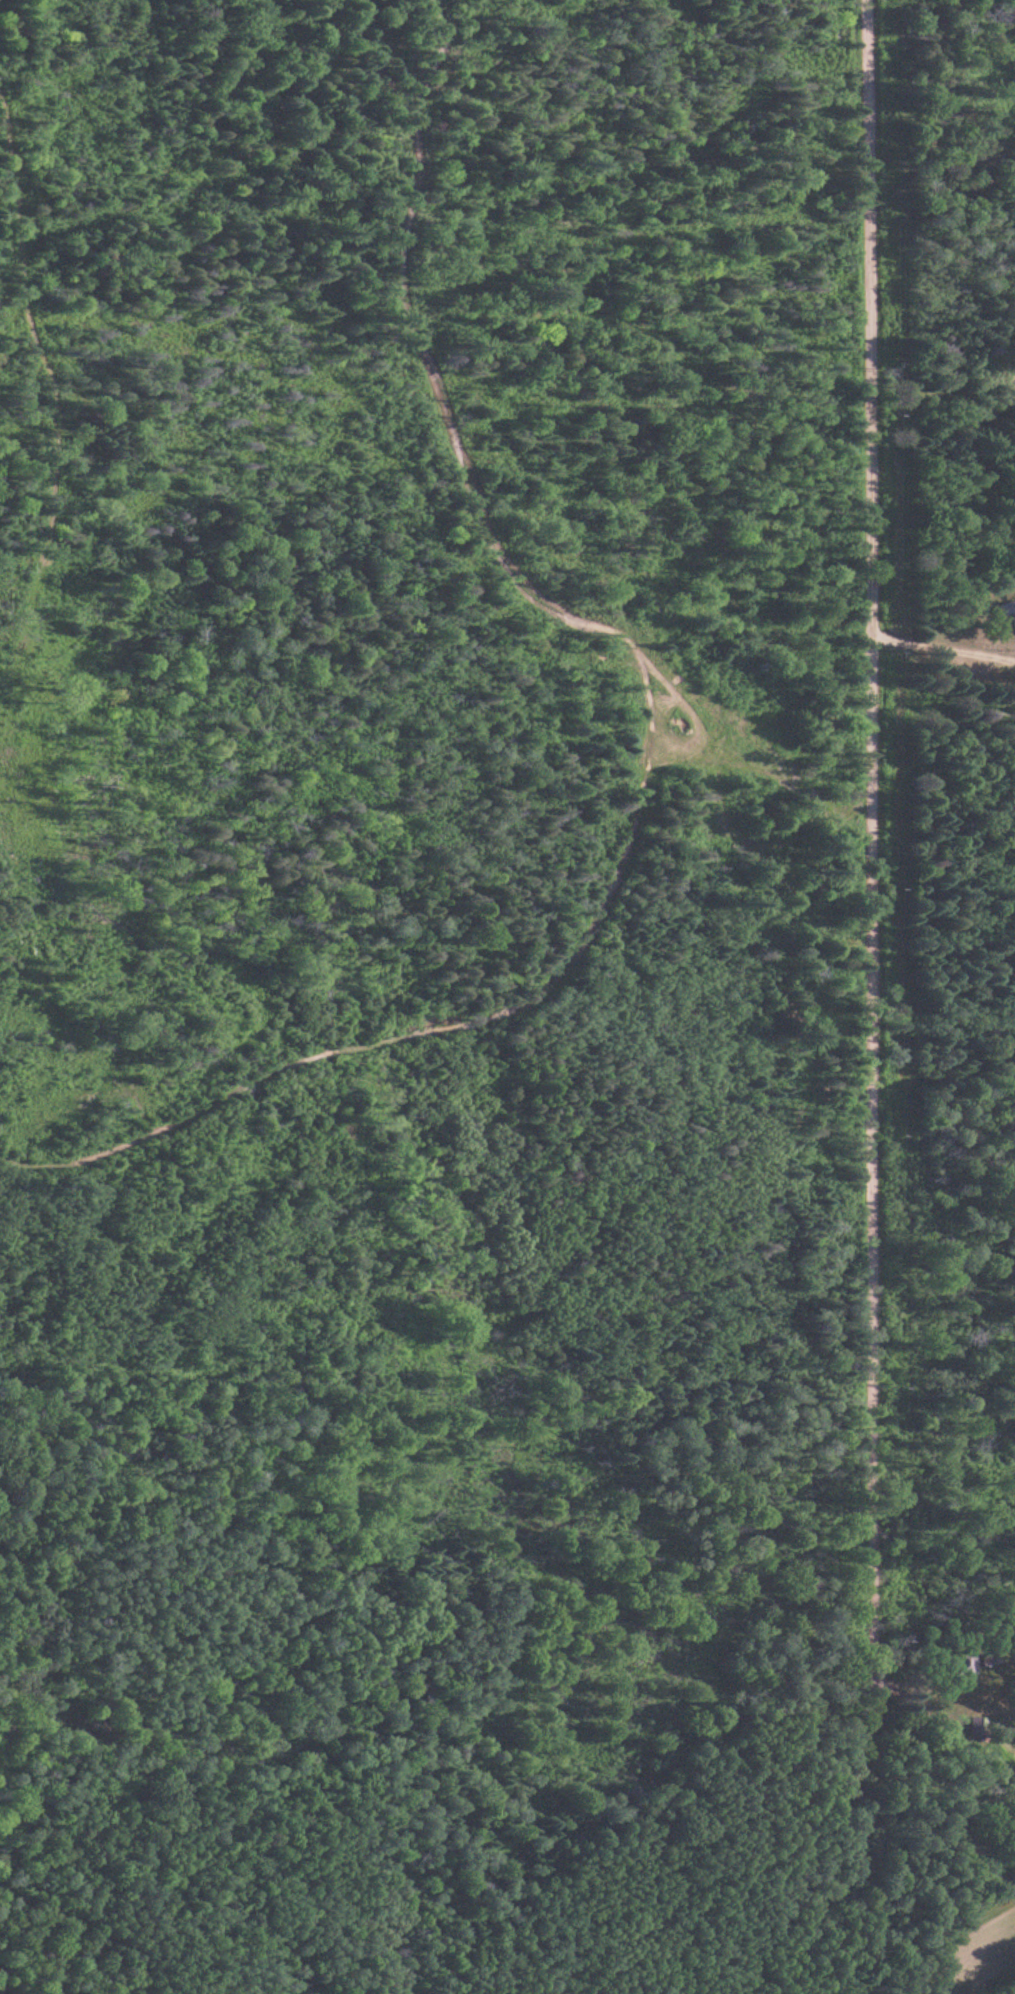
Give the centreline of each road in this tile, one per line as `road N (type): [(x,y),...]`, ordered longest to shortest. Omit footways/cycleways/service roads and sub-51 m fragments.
road 1 (residential): [(881,1685),(875,0)]

